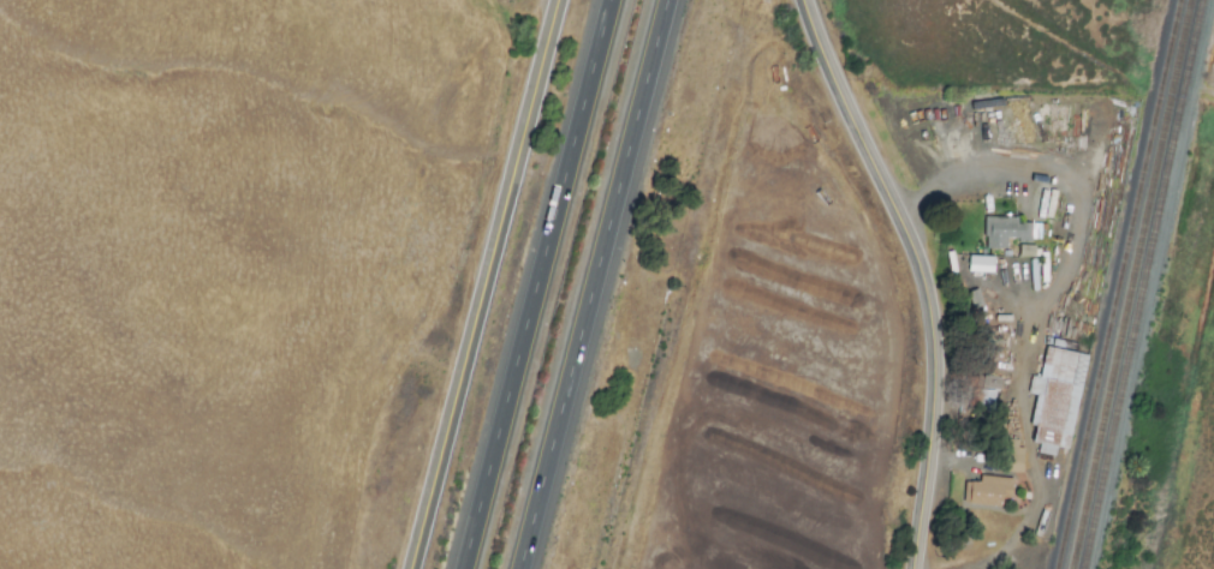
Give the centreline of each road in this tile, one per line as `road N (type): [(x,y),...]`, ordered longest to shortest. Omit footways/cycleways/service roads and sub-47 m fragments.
road 1 (tertiary): [(801,0),(923,277),(930,449),(914,568)]
road 2 (motorway): [(519,568),(667,0)]
road 3 (tertiary): [(562,0),(415,568)]
road 4 (motorway): [(609,0),(463,568)]

